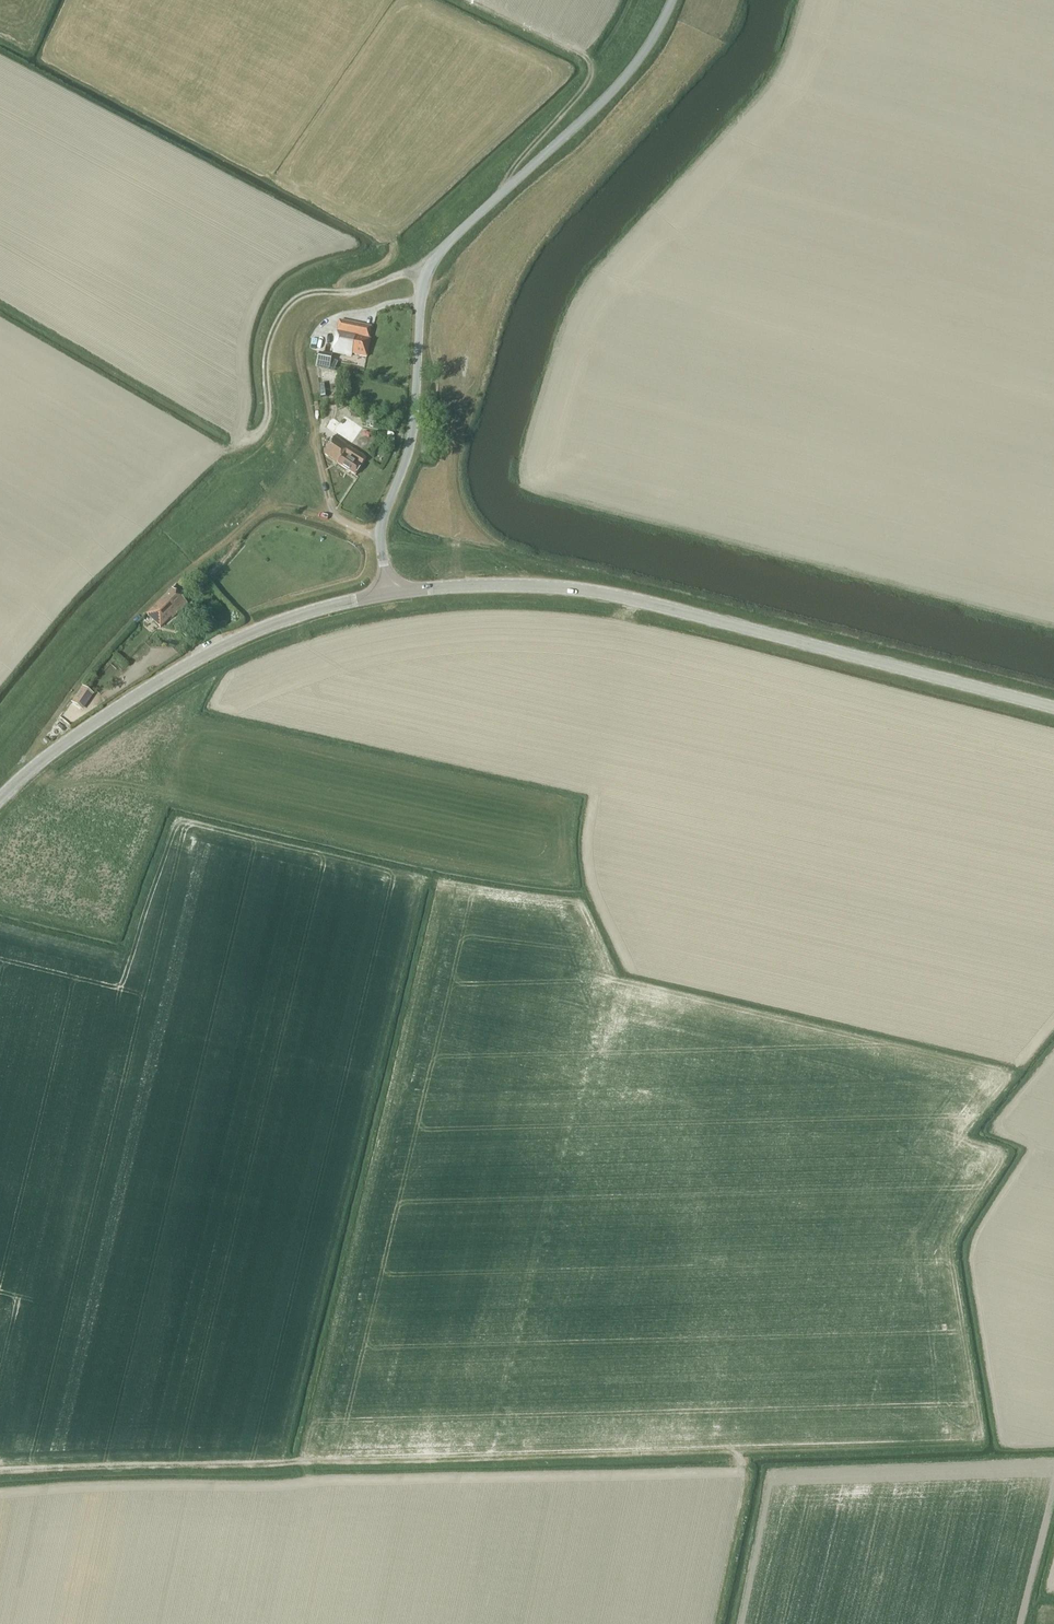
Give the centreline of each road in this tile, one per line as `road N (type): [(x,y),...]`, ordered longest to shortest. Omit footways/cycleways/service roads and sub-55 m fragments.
road 1 (unclassified): [(389,593),(380,528),(411,439),(425,275),(461,230),(628,72),(671,0)]
road 2 (secondary): [(1053,707),(611,592),(515,584),(389,593)]
road 3 (secondary): [(0,800),(87,727),(214,649),(389,593)]
road 4 (track): [(244,439),(264,422),(272,334),(292,302),(426,273)]

